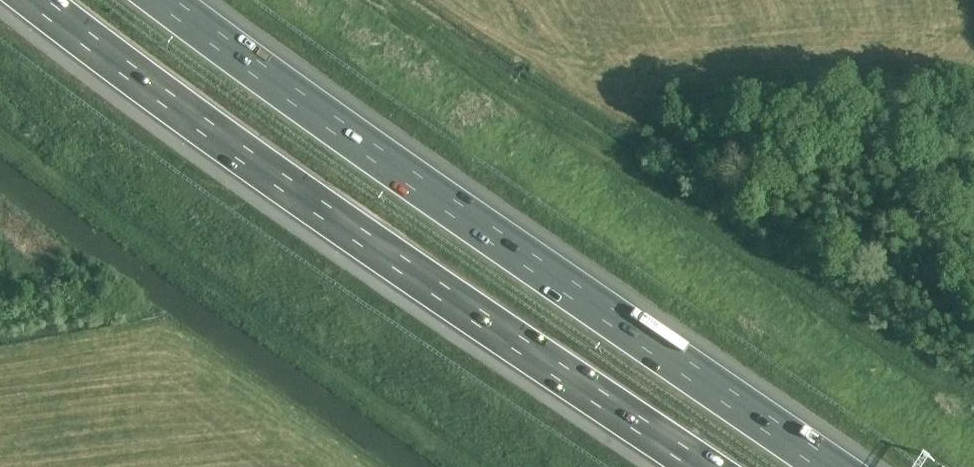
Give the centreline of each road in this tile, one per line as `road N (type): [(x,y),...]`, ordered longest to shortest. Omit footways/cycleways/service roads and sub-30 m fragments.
road 1 (motorway): [(832,466),(554,280),(164,0)]
road 2 (motorway): [(31,0),(697,466)]

